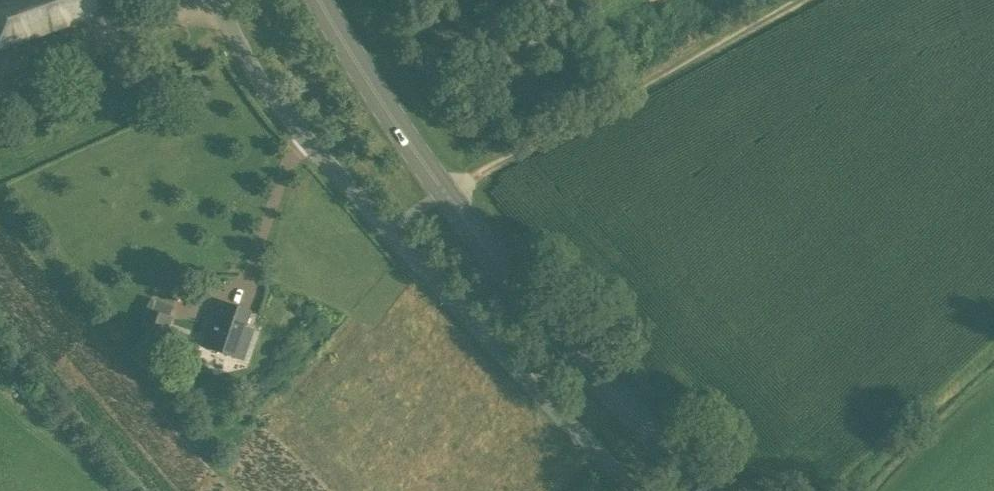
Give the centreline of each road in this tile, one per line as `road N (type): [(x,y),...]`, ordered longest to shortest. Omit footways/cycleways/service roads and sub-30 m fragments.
road 1 (primary): [(696,490),(563,344),(444,191)]
road 2 (unclassified): [(642,490),(386,231)]
road 3 (unclassified): [(386,231),(255,80),(216,0)]
road 4 (primary): [(444,191),(321,0)]

